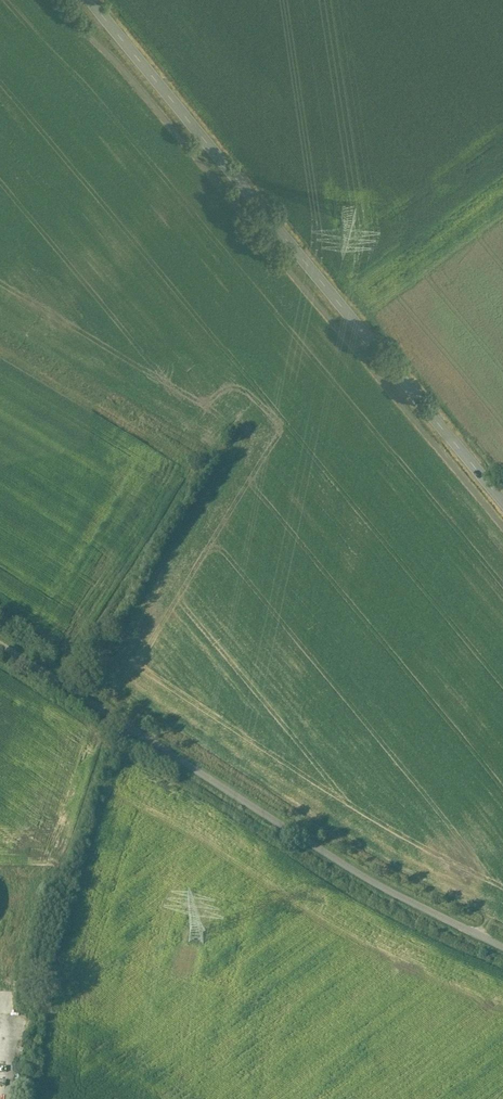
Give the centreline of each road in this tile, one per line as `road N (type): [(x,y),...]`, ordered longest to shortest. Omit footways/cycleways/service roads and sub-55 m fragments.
road 1 (tertiary): [(502,502),(89,0)]
road 2 (unclassified): [(502,948),(368,881),(0,644)]

